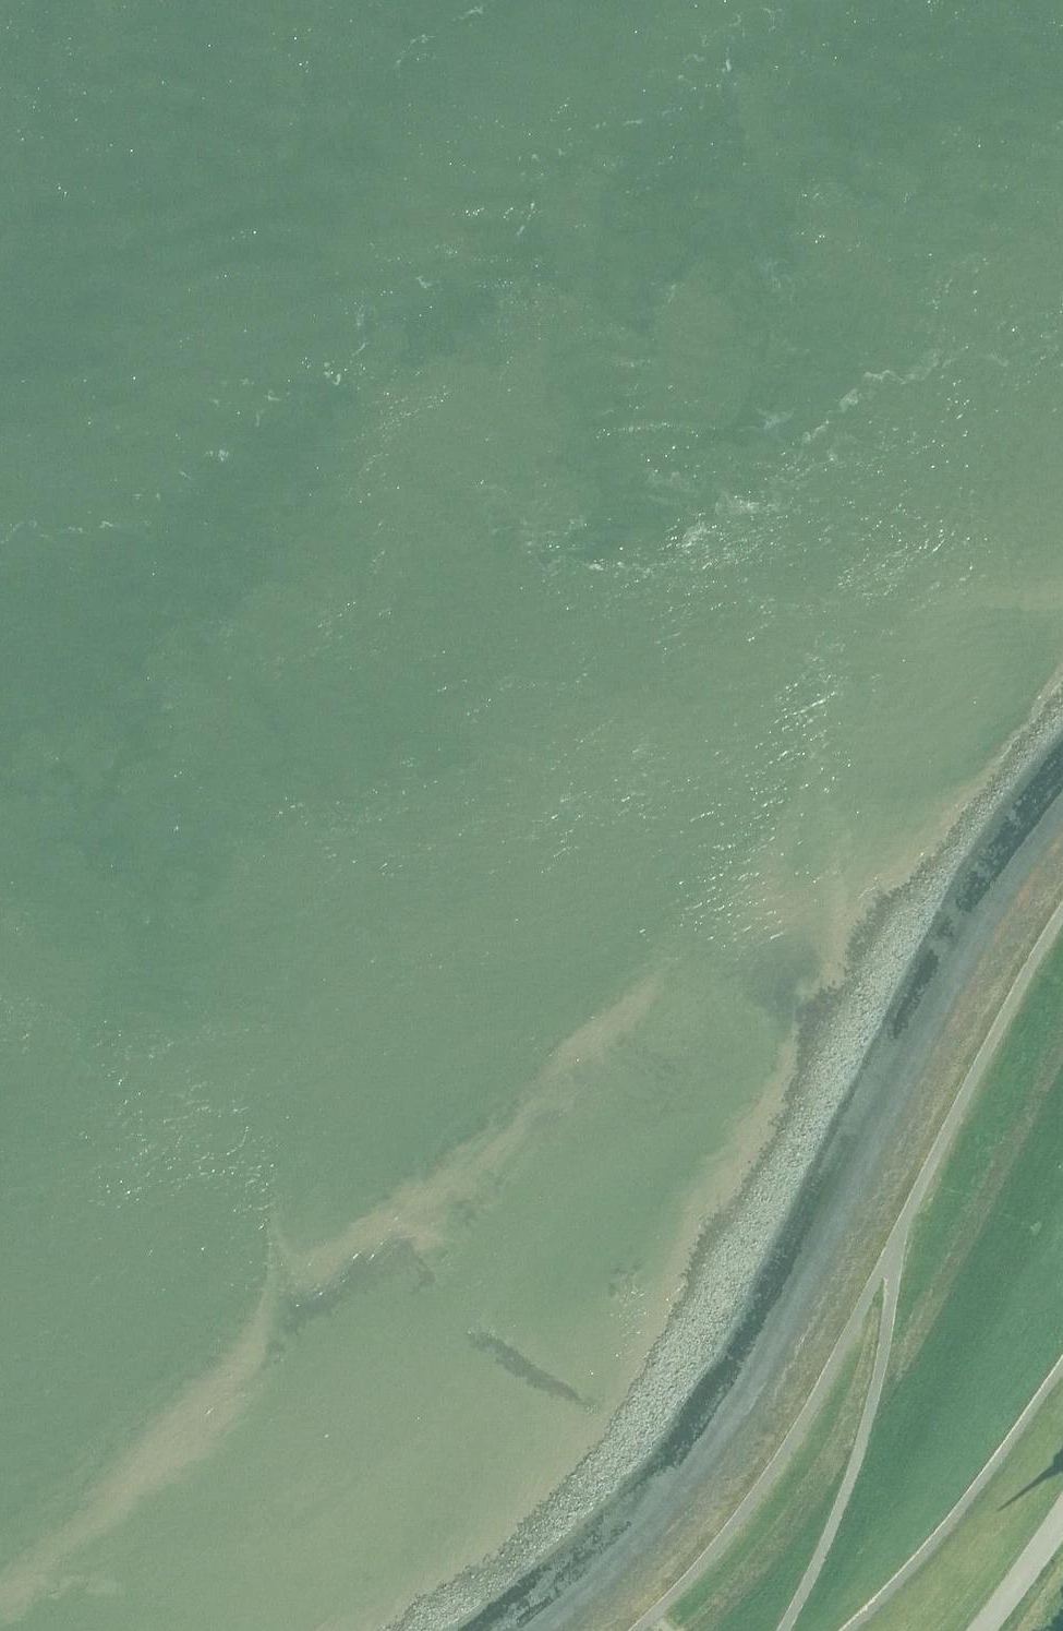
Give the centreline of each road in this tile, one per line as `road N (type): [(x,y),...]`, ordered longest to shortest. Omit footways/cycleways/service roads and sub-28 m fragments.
road 1 (tertiary): [(982,1630),(1062,1517)]

